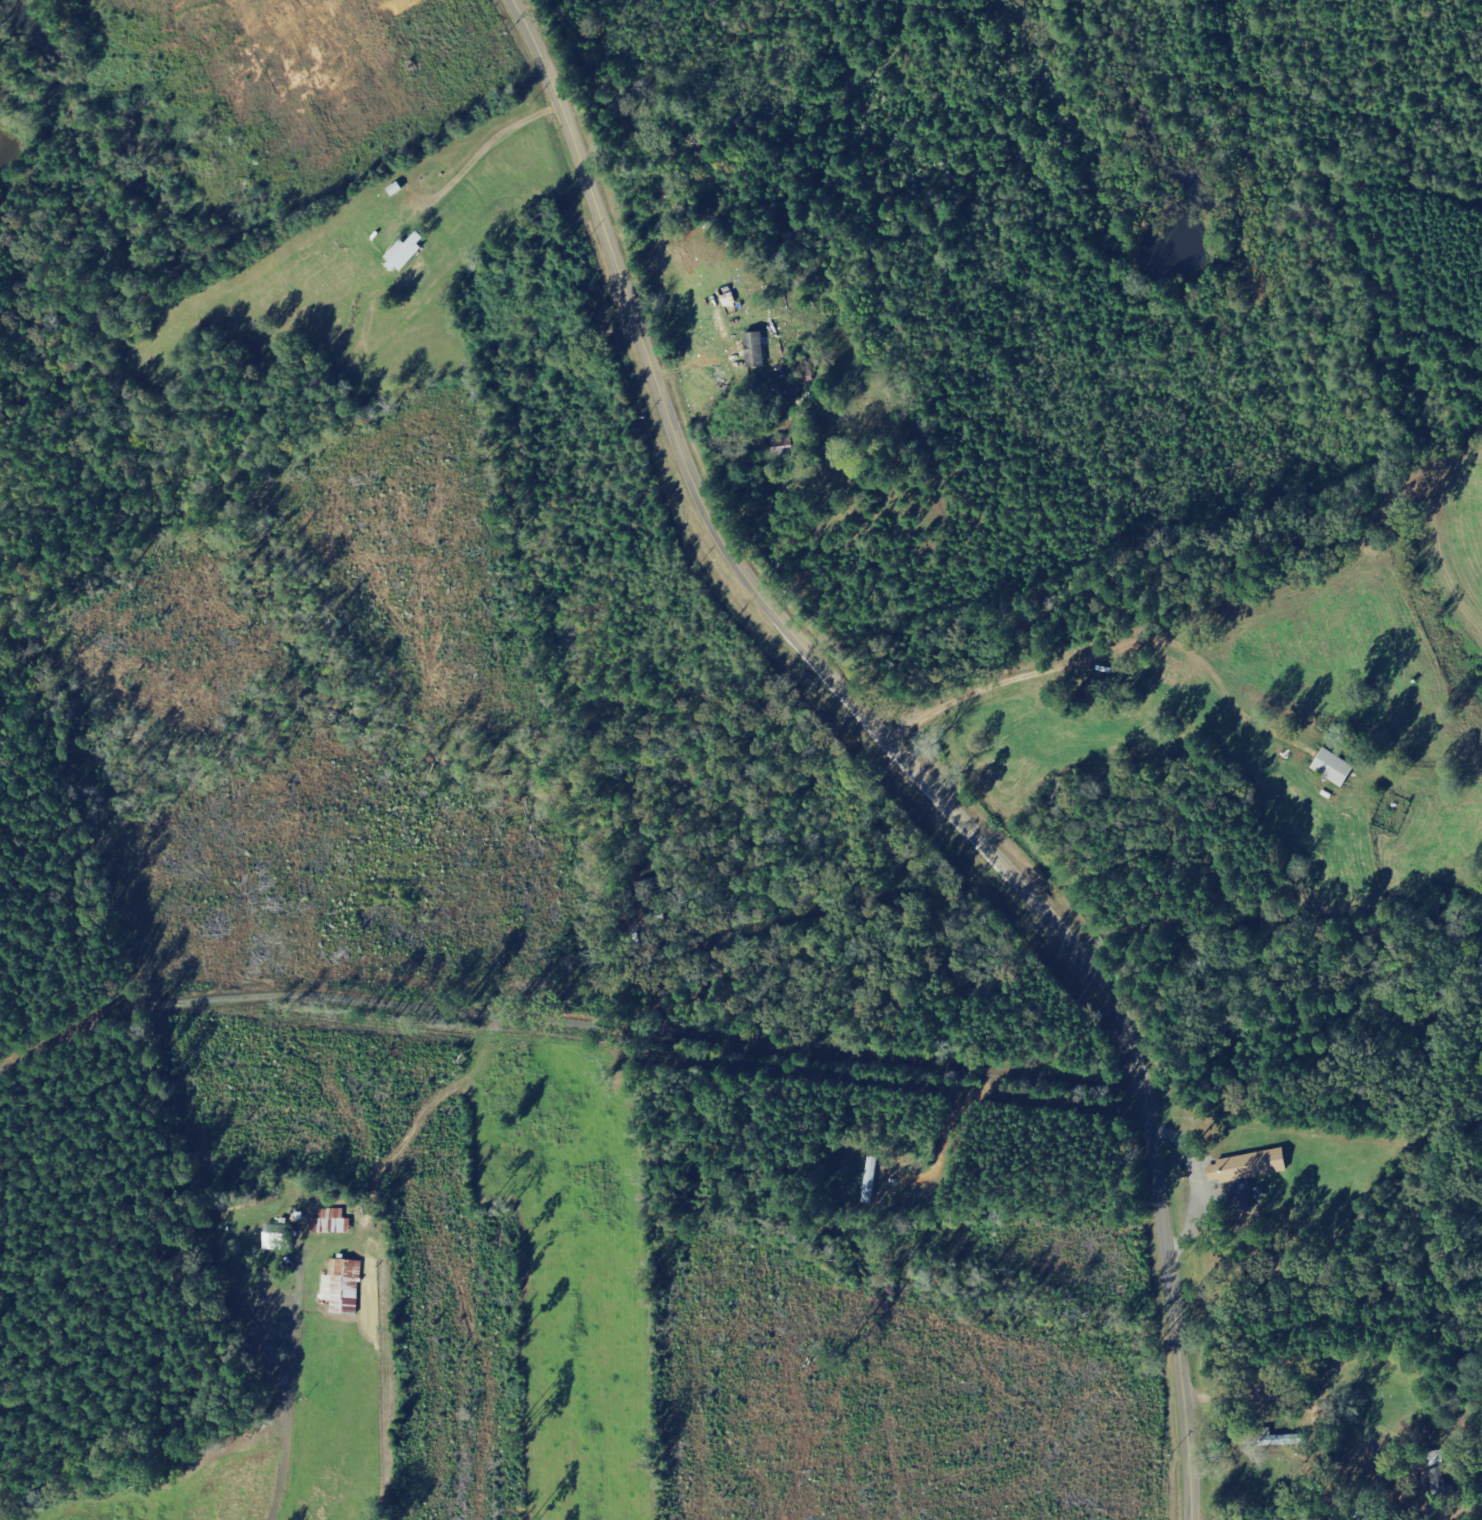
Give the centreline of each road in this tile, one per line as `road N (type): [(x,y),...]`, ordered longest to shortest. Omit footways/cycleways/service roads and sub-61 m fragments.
road 1 (tertiary): [(512,0),(554,89),(681,453),(724,545),(808,651),(1022,883),(1116,1016),(1148,1113),(1186,1397),(1191,1519)]

